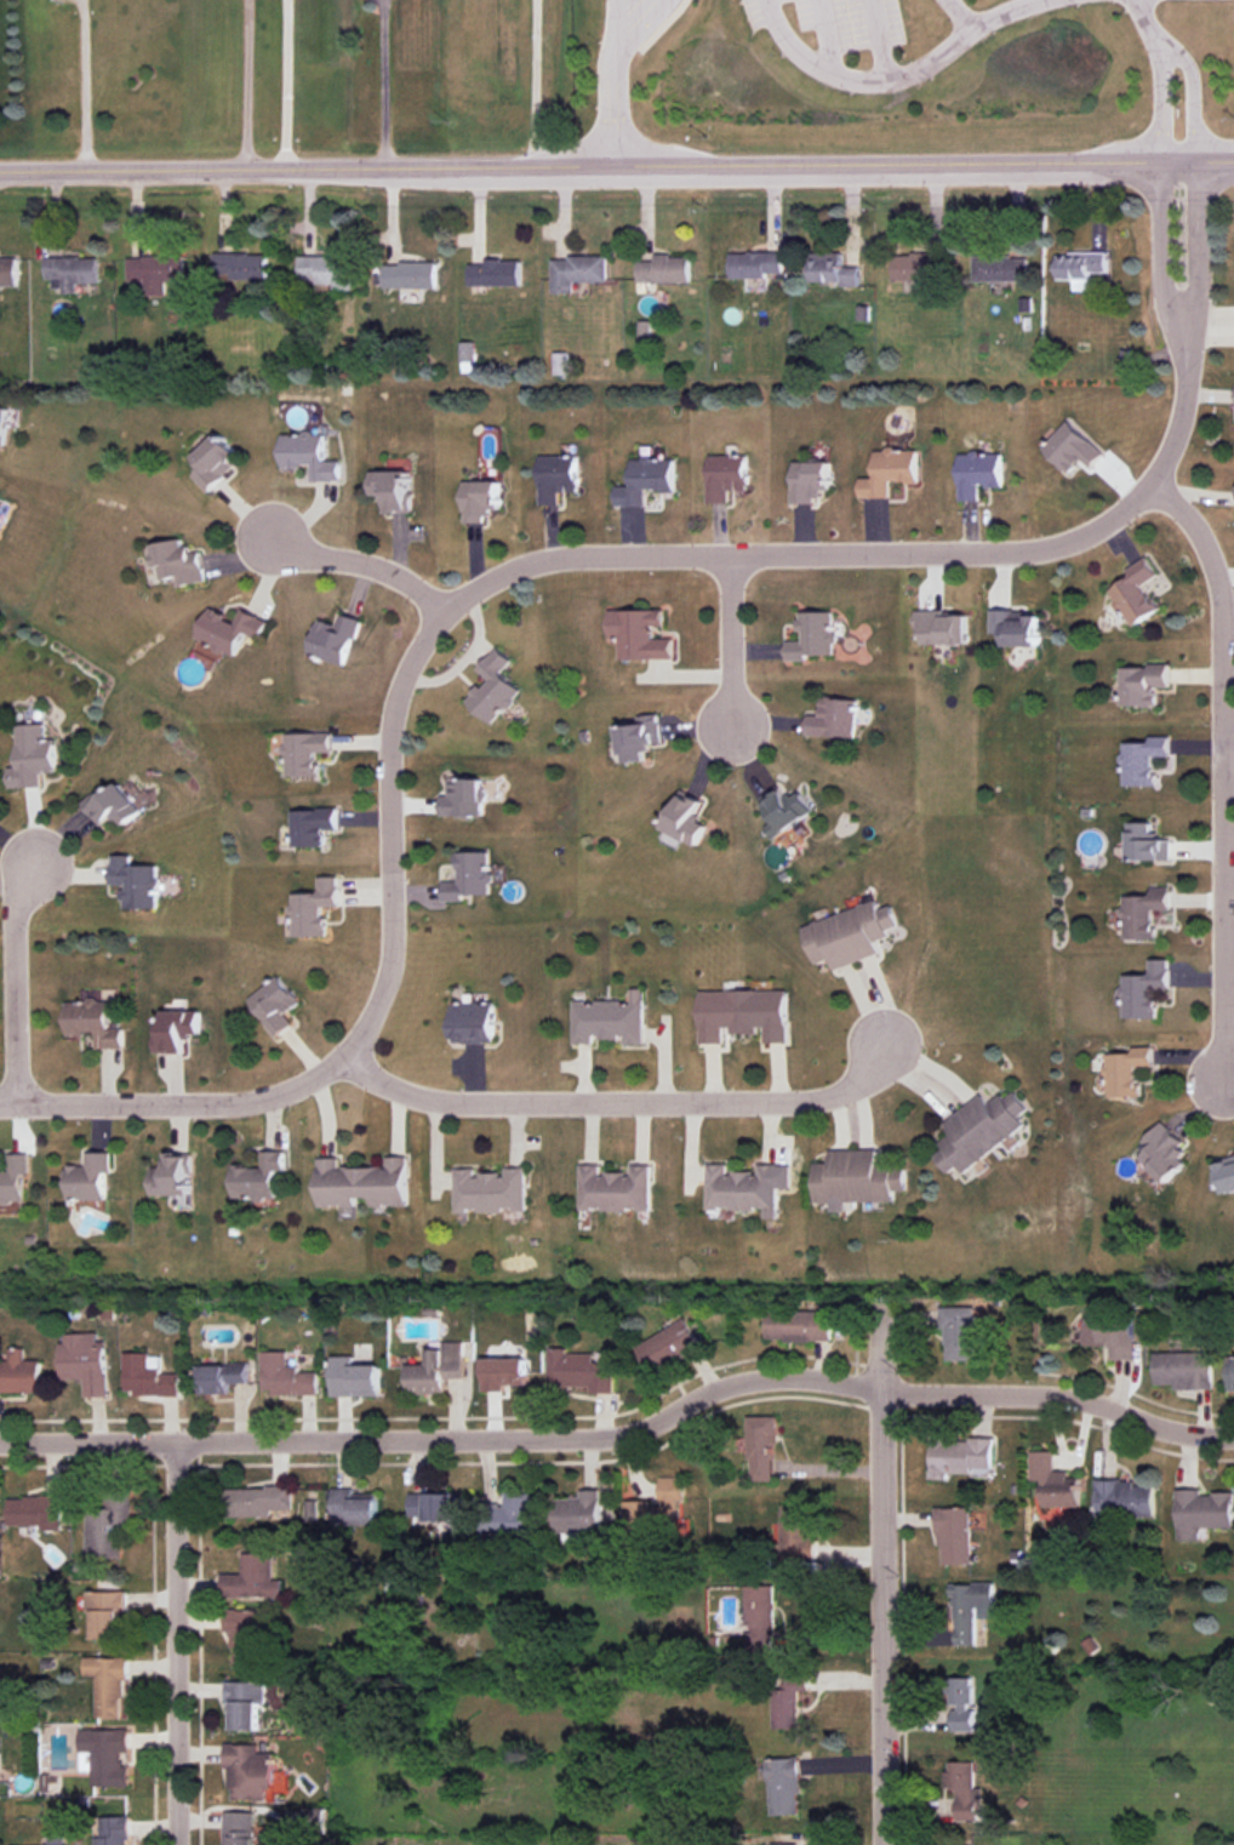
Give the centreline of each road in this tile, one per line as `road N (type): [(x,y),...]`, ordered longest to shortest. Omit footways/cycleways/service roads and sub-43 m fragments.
road 1 (residential): [(1181,315),(1177,435),(1158,473),(1107,524),(1051,549),(564,559),(512,570),(462,595),(406,667),(390,718),(387,973),(371,1019),(345,1056)]
road 2 (residential): [(0,1447),(629,1435),(738,1382),(802,1377),(1053,1396),(1178,1434),(1233,1439)]
road 3 (tertiary): [(1233,165),(476,162),(0,171)]
road 4 (residential): [(1219,1079),(1221,589),(1209,547),(1183,507),(1148,482)]
road 5 (residential): [(345,1056),(375,1081),(423,1097),(800,1102),(850,1093),(891,1039)]
road 6 (residential): [(886,1844),(882,1308)]
road 7 (residential): [(172,1844),(175,1445)]
road 8 (residential): [(0,1102),(242,1103),(278,1096),(345,1056)]
road 9 (residential): [(12,1102),(13,908),(30,857)]
road 10 (residential): [(440,618),(396,576),(298,556),(262,537)]
road 11 (residential): [(729,555),(727,729)]
road 12 (residential): [(1181,315),(1160,285),(1160,178),(1179,165)]
road 13 (residential): [(1179,165),(1195,181),(1193,284),(1181,315)]

